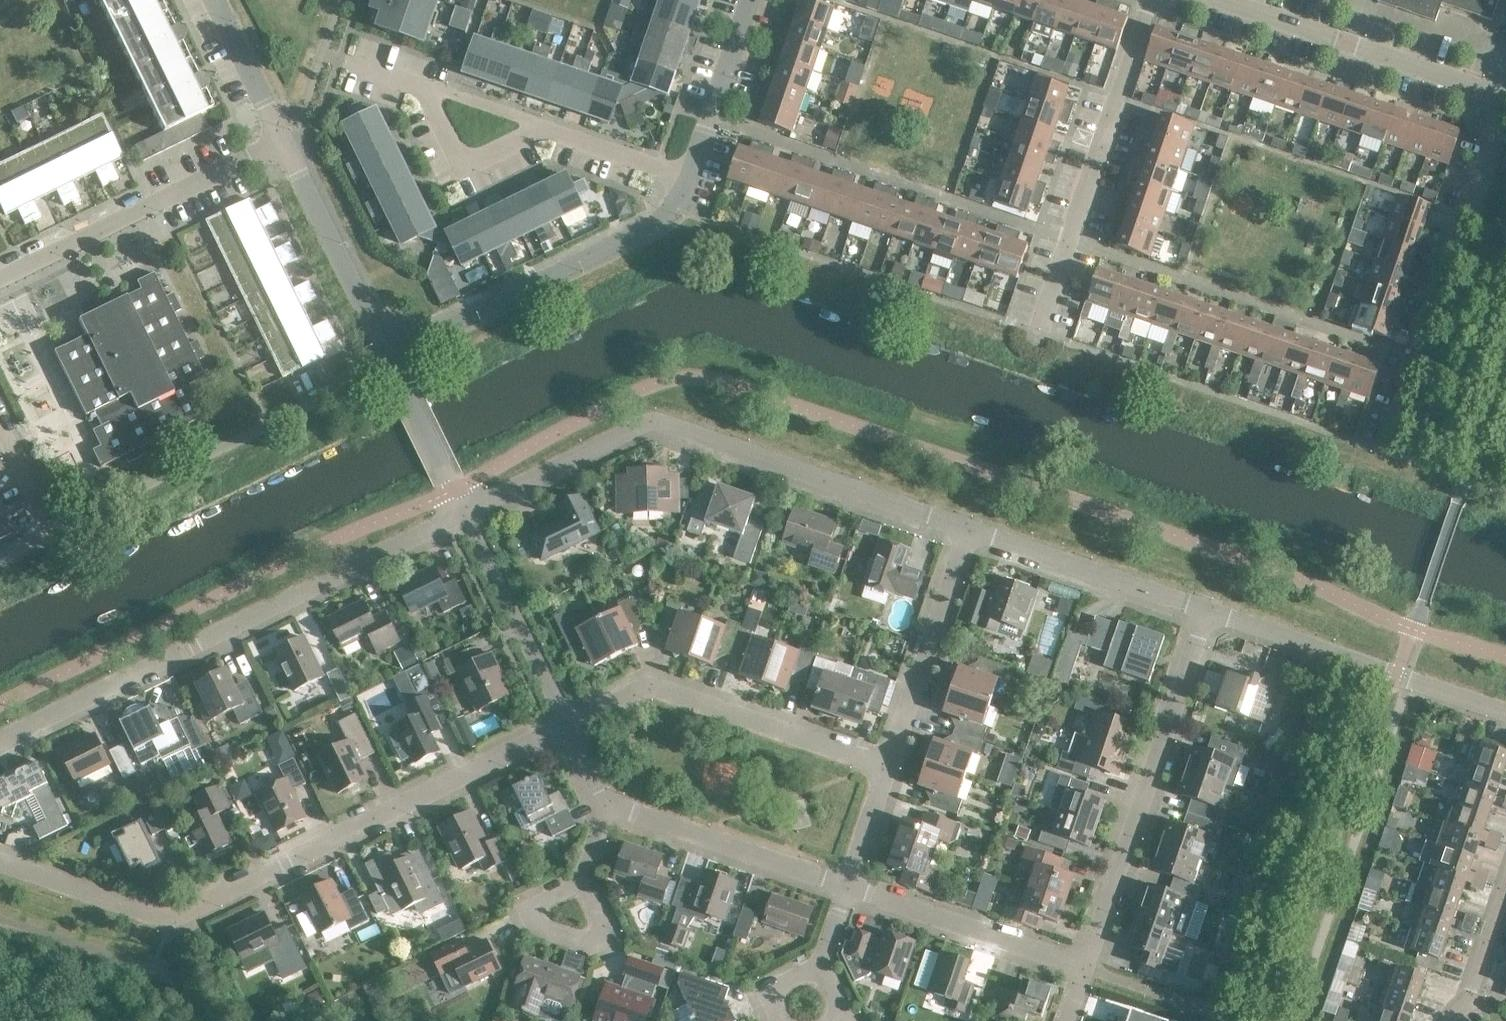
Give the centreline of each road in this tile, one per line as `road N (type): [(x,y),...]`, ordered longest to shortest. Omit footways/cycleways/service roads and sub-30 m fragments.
road 1 (residential): [(0,862),(168,923),(565,723)]
road 2 (residential): [(966,535),(664,431),(632,433),(464,517)]
road 3 (residential): [(464,517),(0,743)]
road 4 (residential): [(1213,618),(1088,970)]
road 5 (residential): [(1393,453),(1505,114)]
road 6 (residential): [(394,361),(673,216),(688,178)]
road 7 (residential): [(1038,335),(1149,0)]
road 8 (residential): [(688,178),(448,93),(357,71)]
road 9 (residential): [(565,723),(645,686),(887,765)]
road 10 (residential): [(0,280),(282,142)]
road 11 (residential): [(1505,712),(1213,618)]
road 12 (residential): [(1223,0),(1505,97)]
road 13 (residential): [(1213,618),(966,535)]
road 14 (residential): [(1088,970),(845,887)]
road 15 (residential): [(394,361),(282,142)]
road 16 (residential): [(845,887),(613,809)]
road 17 (residential): [(887,765),(966,535)]
road 18 (residential): [(565,723),(464,517)]
road 19 (residential): [(688,178),(750,0)]
road 20 (residential): [(0,564),(54,538),(0,426)]
road 21 (residential): [(464,517),(394,361)]
road 22 (residential): [(582,880),(604,906),(592,938),(559,944),(537,918),(549,887)]
road 23 (residential): [(214,0),(282,142)]
road 24 (residential): [(1448,1020),(1469,998),(1505,891)]
road 25 (residential): [(845,887),(887,765)]

